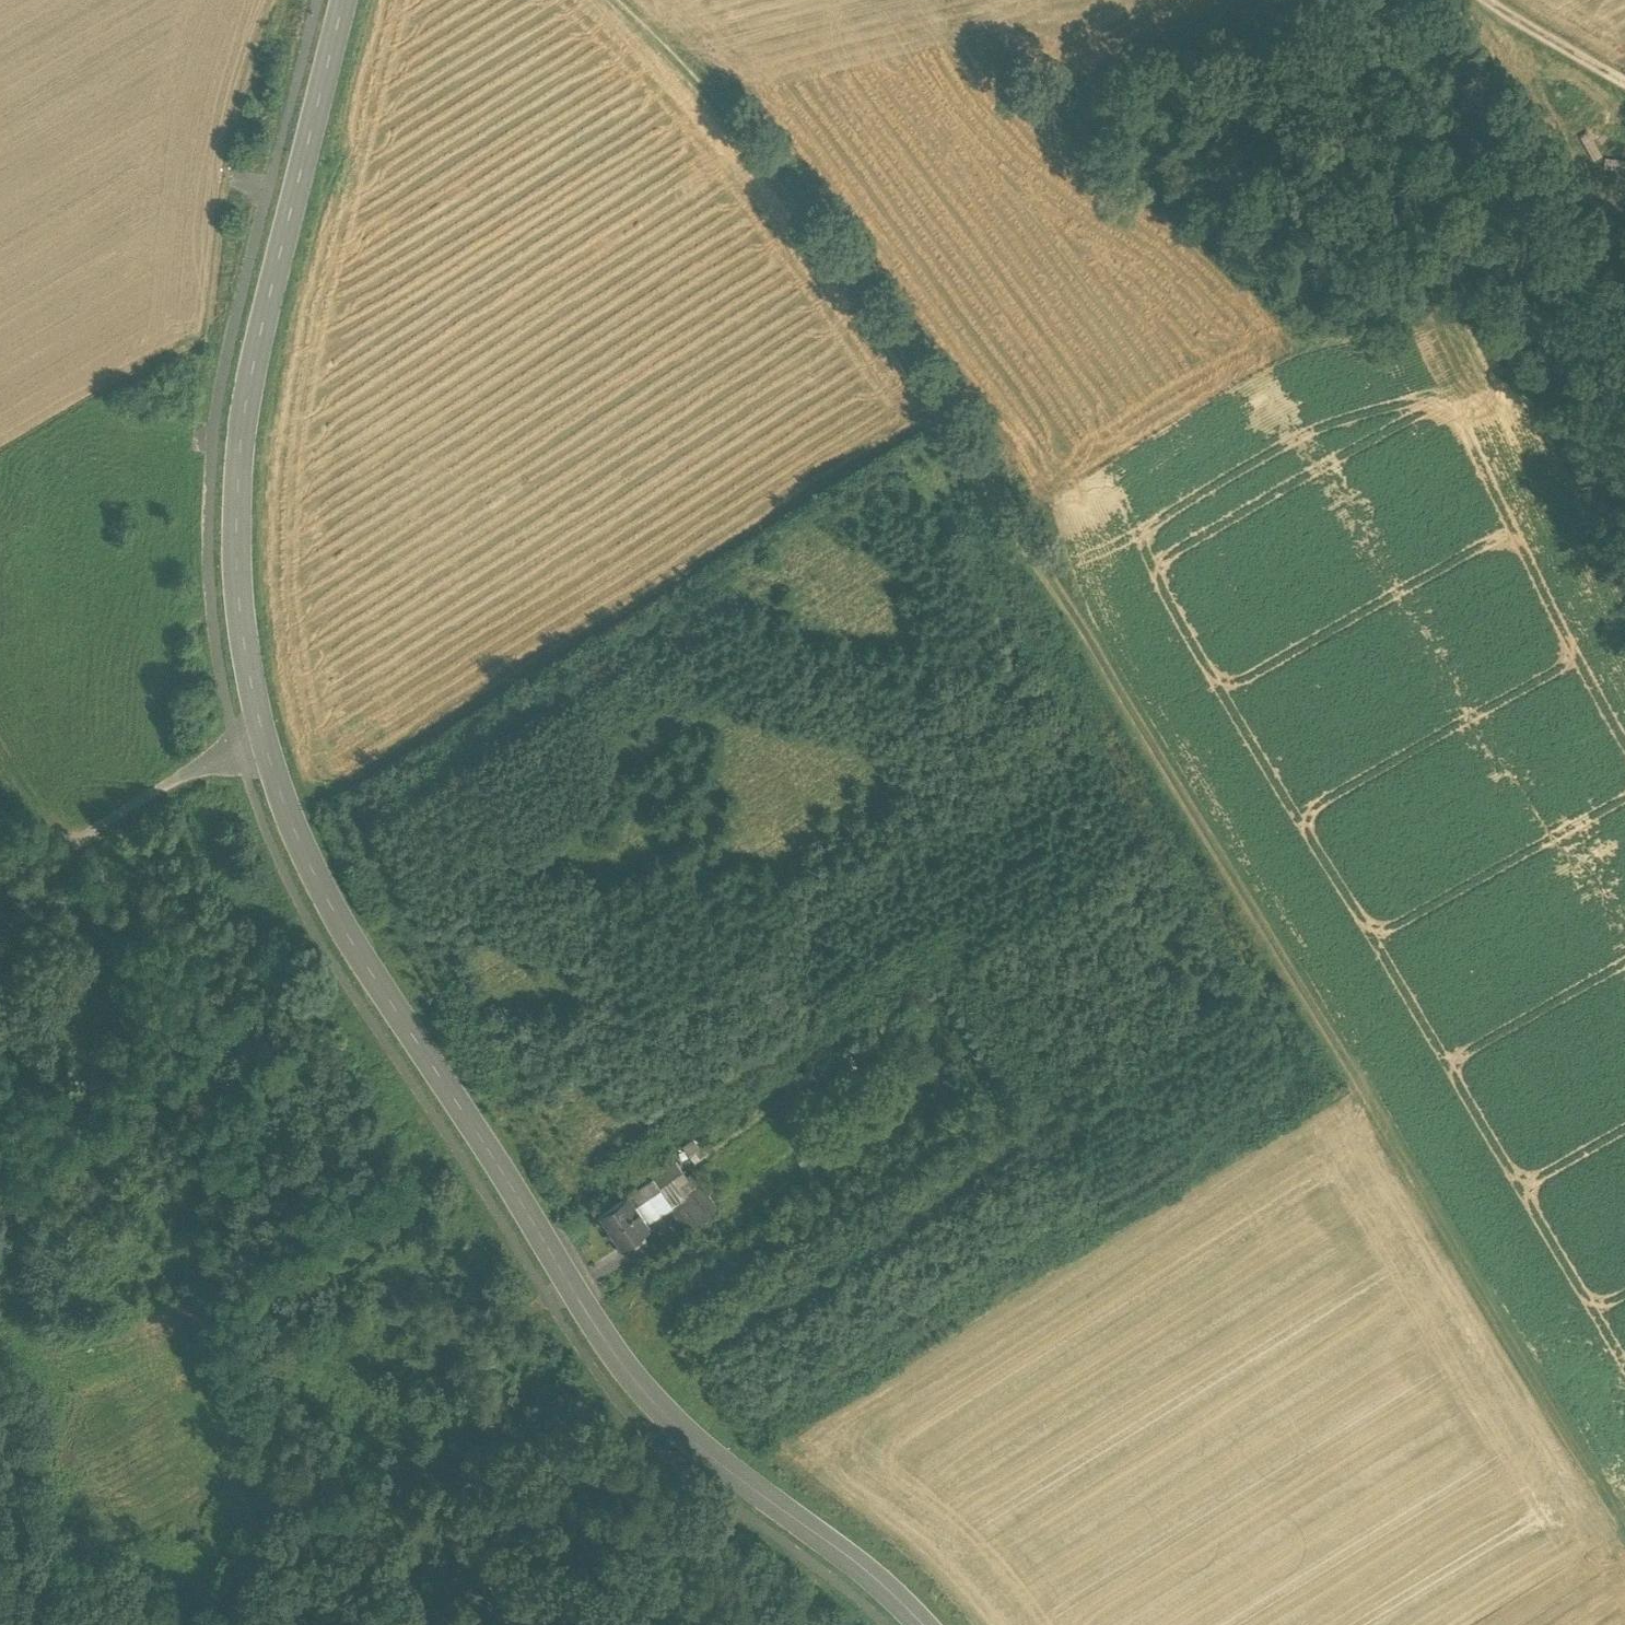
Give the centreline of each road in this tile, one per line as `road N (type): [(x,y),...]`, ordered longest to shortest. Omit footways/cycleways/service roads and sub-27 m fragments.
road 1 (tertiary): [(921,1624),(872,1575),(689,1441),(636,1387),(359,959),(298,844),(246,661),(237,498),(250,372),(341,0)]
road 2 (track): [(616,0),(757,157),(1025,523),(1624,1524)]
road 3 (track): [(265,742),(150,785),(83,834),(24,792),(0,754)]
road 4 (track): [(1624,90),(1480,0)]

